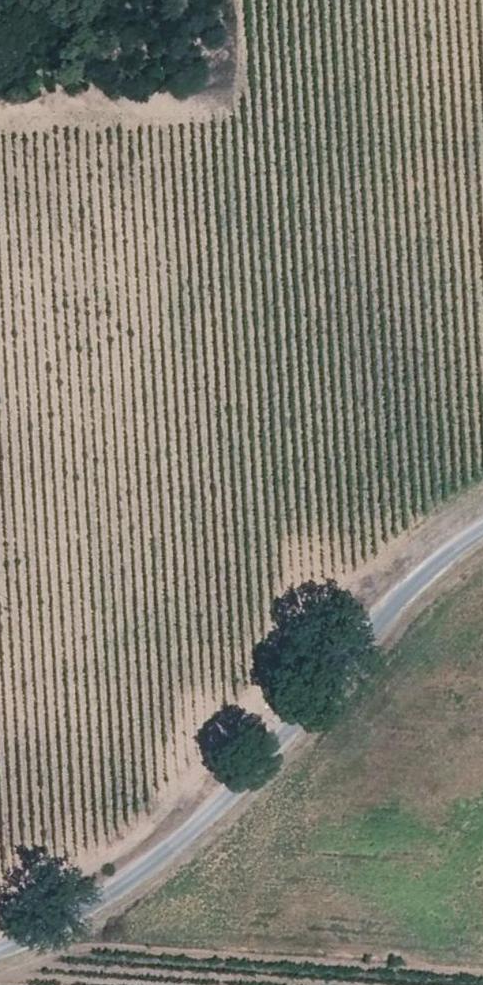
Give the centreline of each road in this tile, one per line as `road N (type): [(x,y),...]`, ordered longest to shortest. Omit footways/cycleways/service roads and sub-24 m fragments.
road 1 (unclassified): [(482,528),(373,621),(153,863),(81,914),(0,947)]

